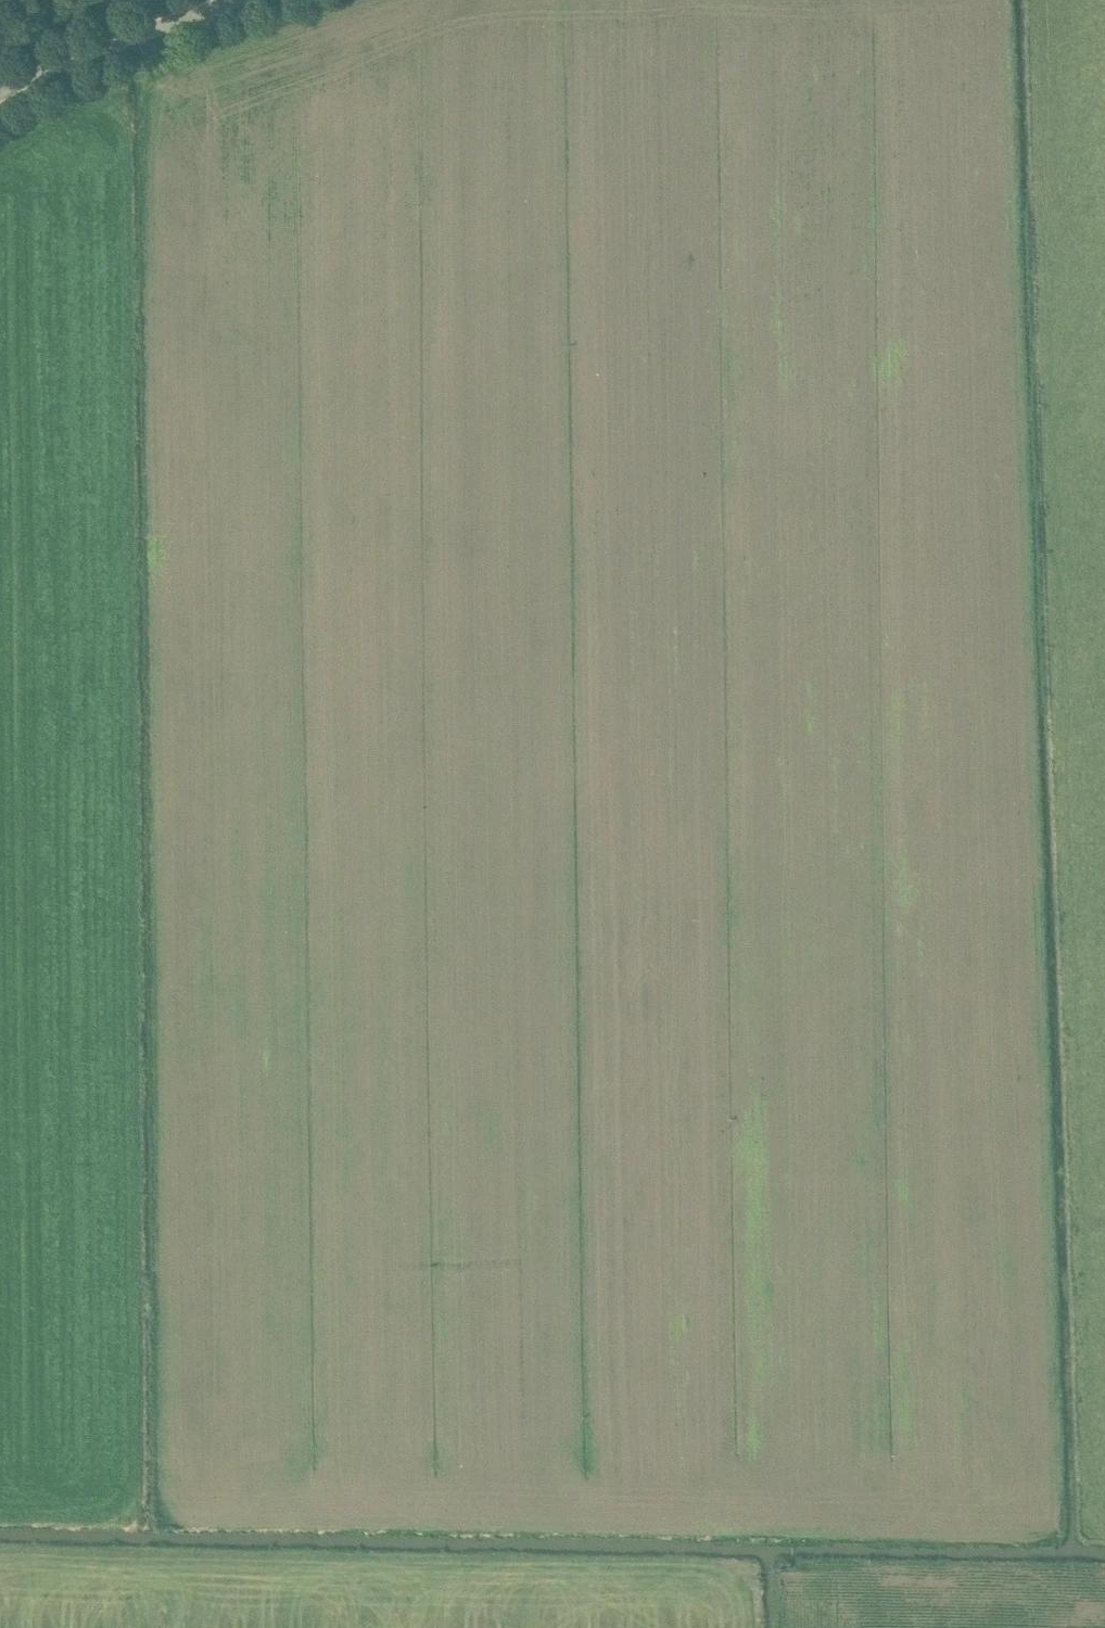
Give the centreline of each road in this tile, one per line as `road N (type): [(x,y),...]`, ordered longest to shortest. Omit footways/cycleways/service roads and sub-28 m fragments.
road 1 (unclassified): [(0,100),(37,77),(249,0)]

